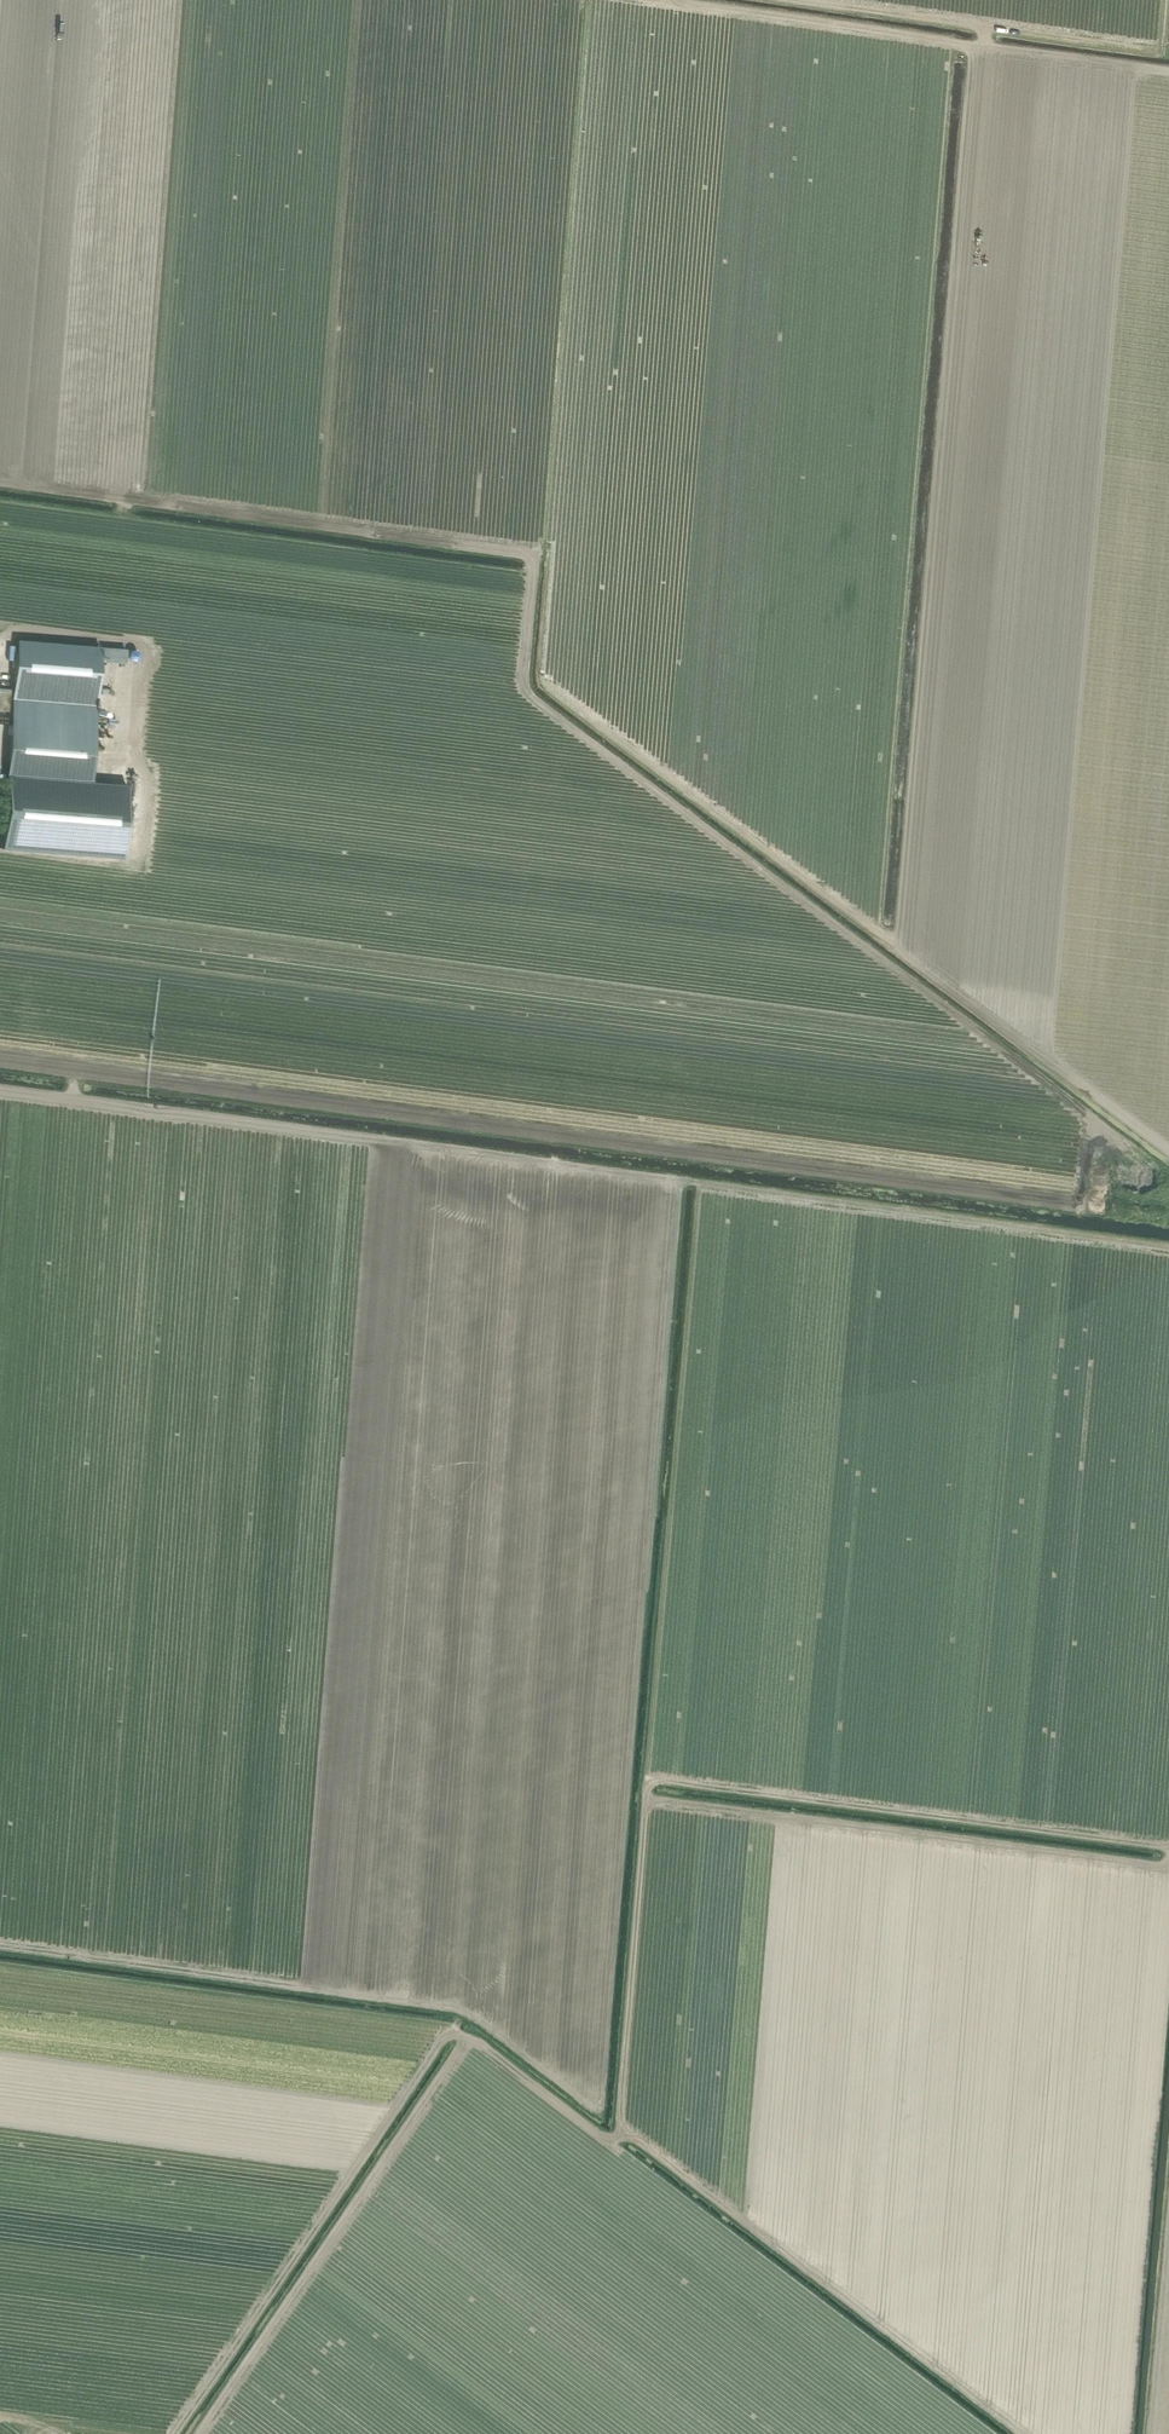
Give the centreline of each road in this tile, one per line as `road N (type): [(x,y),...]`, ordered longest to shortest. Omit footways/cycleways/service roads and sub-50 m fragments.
road 1 (track): [(646,1802),(618,2136),(600,2136),(476,2039),(461,2044),(198,2433)]
road 2 (track): [(618,2136),(1021,2433)]

